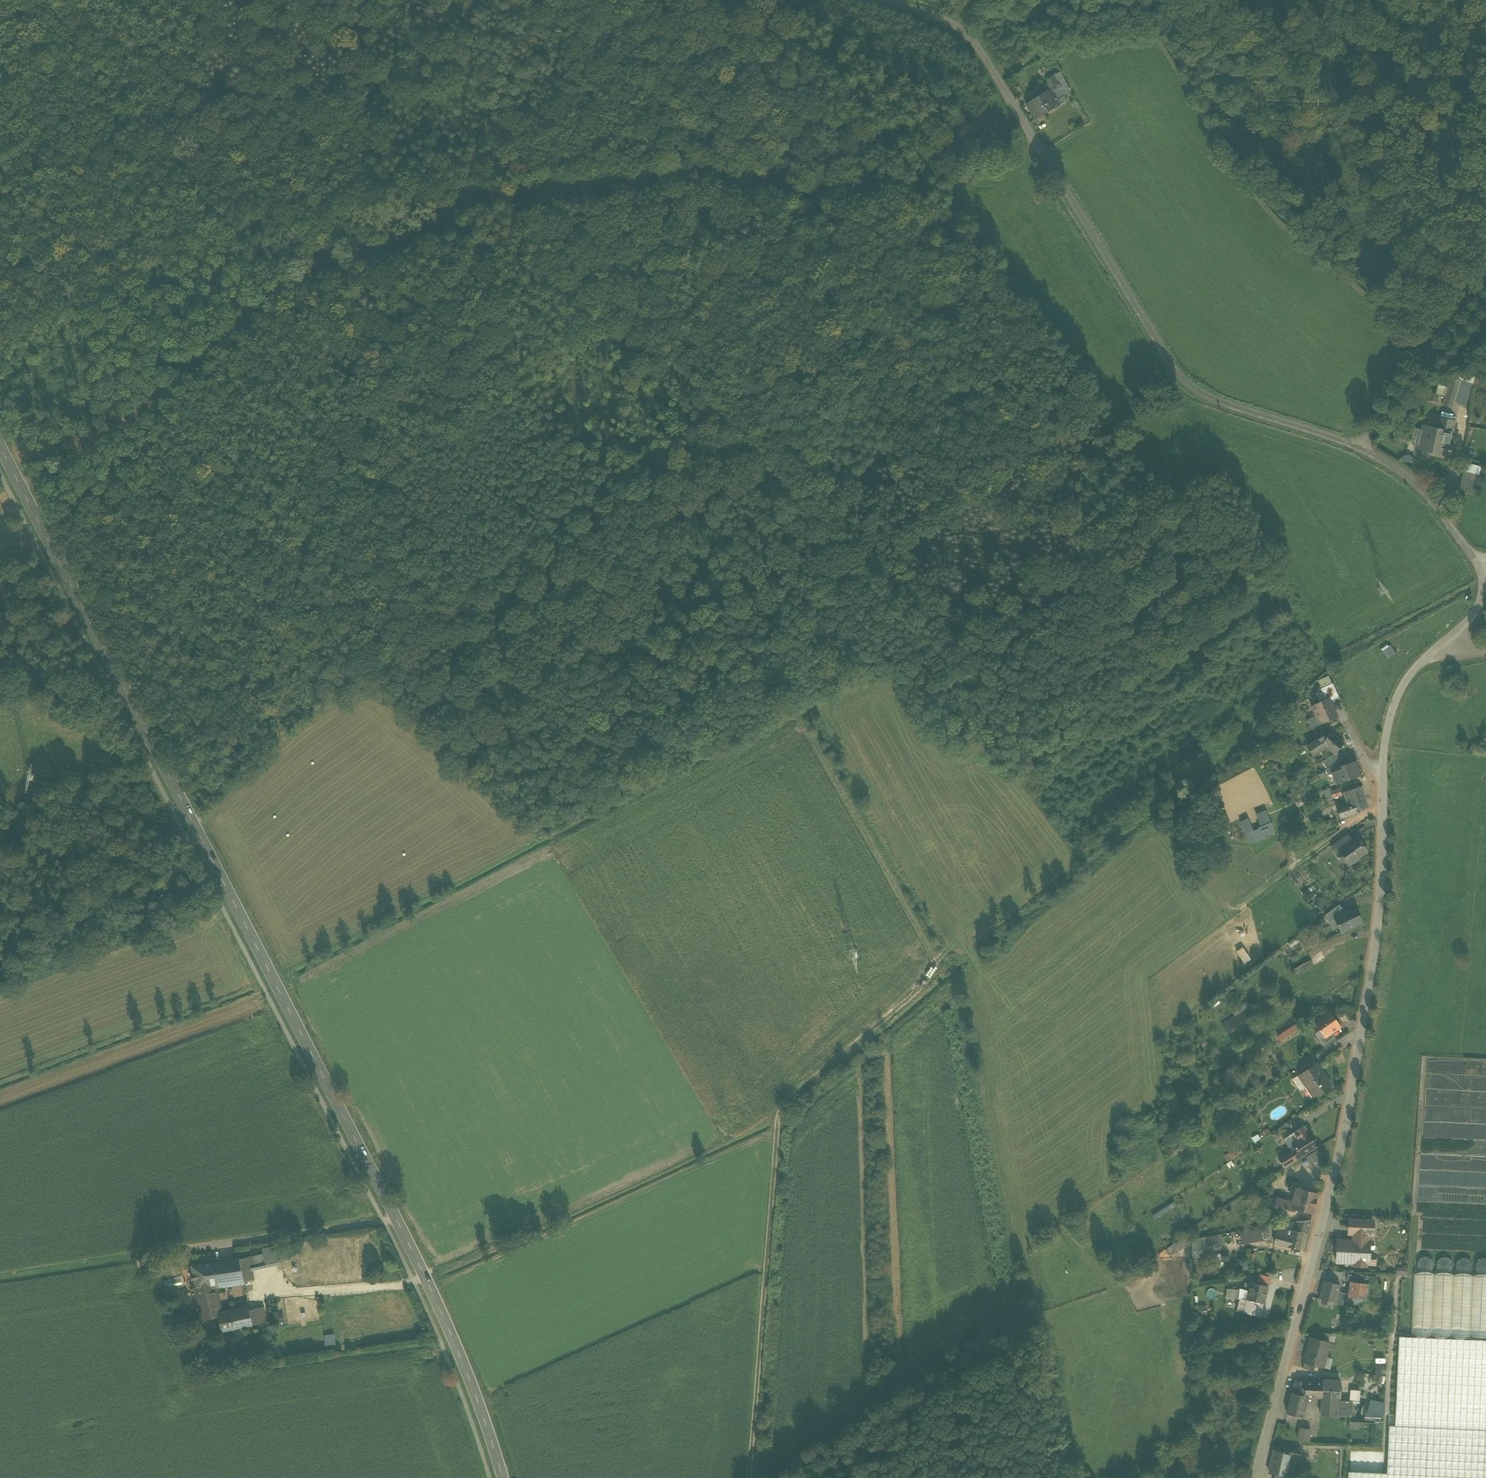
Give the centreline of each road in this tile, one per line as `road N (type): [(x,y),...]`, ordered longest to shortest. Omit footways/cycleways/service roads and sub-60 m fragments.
road 1 (residential): [(1254,1477),(1349,1111),(1378,910),(1391,713),(1405,680),(1469,620),(1485,591),(1476,562),(1409,479),(1362,451),(1209,400),(1173,372),(971,36),(934,15),(880,0)]
road 2 (tertiary): [(503,1477),(426,1278),(0,447)]
road 3 (track): [(7,487),(94,448),(296,259),(465,187),(698,159),(813,180),(991,174),(1035,143)]
road 4 (track): [(775,670),(942,971),(778,1111),(749,1477)]
road 5 (track): [(0,1279),(396,1218)]
road 6 (track): [(1024,1256),(1072,1477)]
road 7 (track): [(1232,913),(1384,800)]

